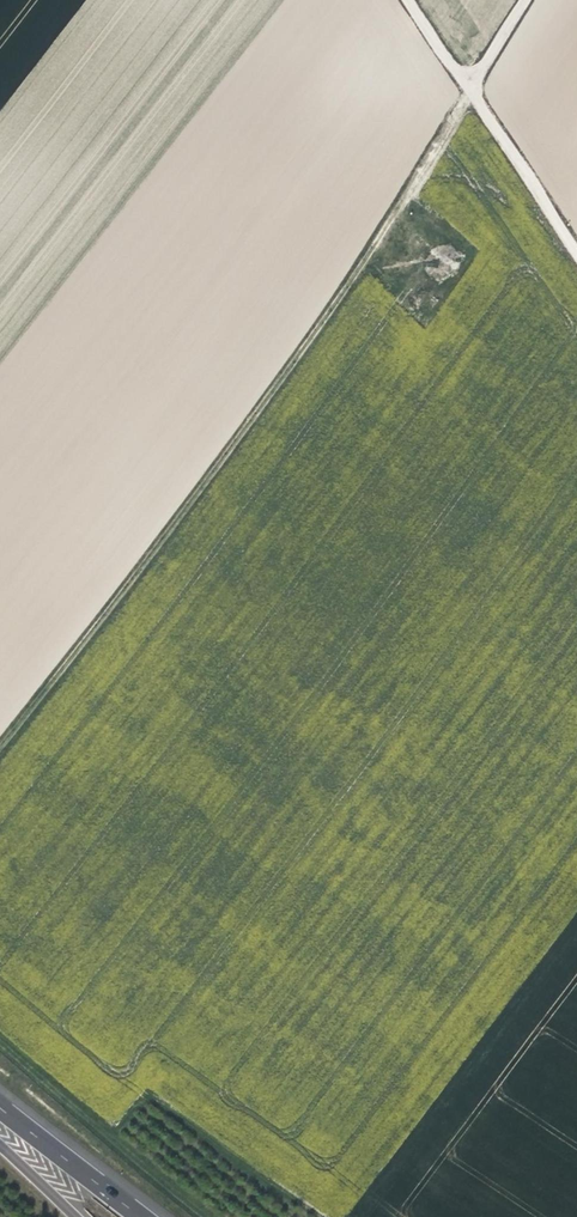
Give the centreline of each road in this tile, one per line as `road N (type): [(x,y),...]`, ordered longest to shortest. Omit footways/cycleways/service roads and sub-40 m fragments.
road 1 (track): [(0,748),(221,465),(410,186),(525,0)]
road 2 (track): [(576,248),(409,0)]
road 3 (motorway): [(142,1216),(0,1107)]

